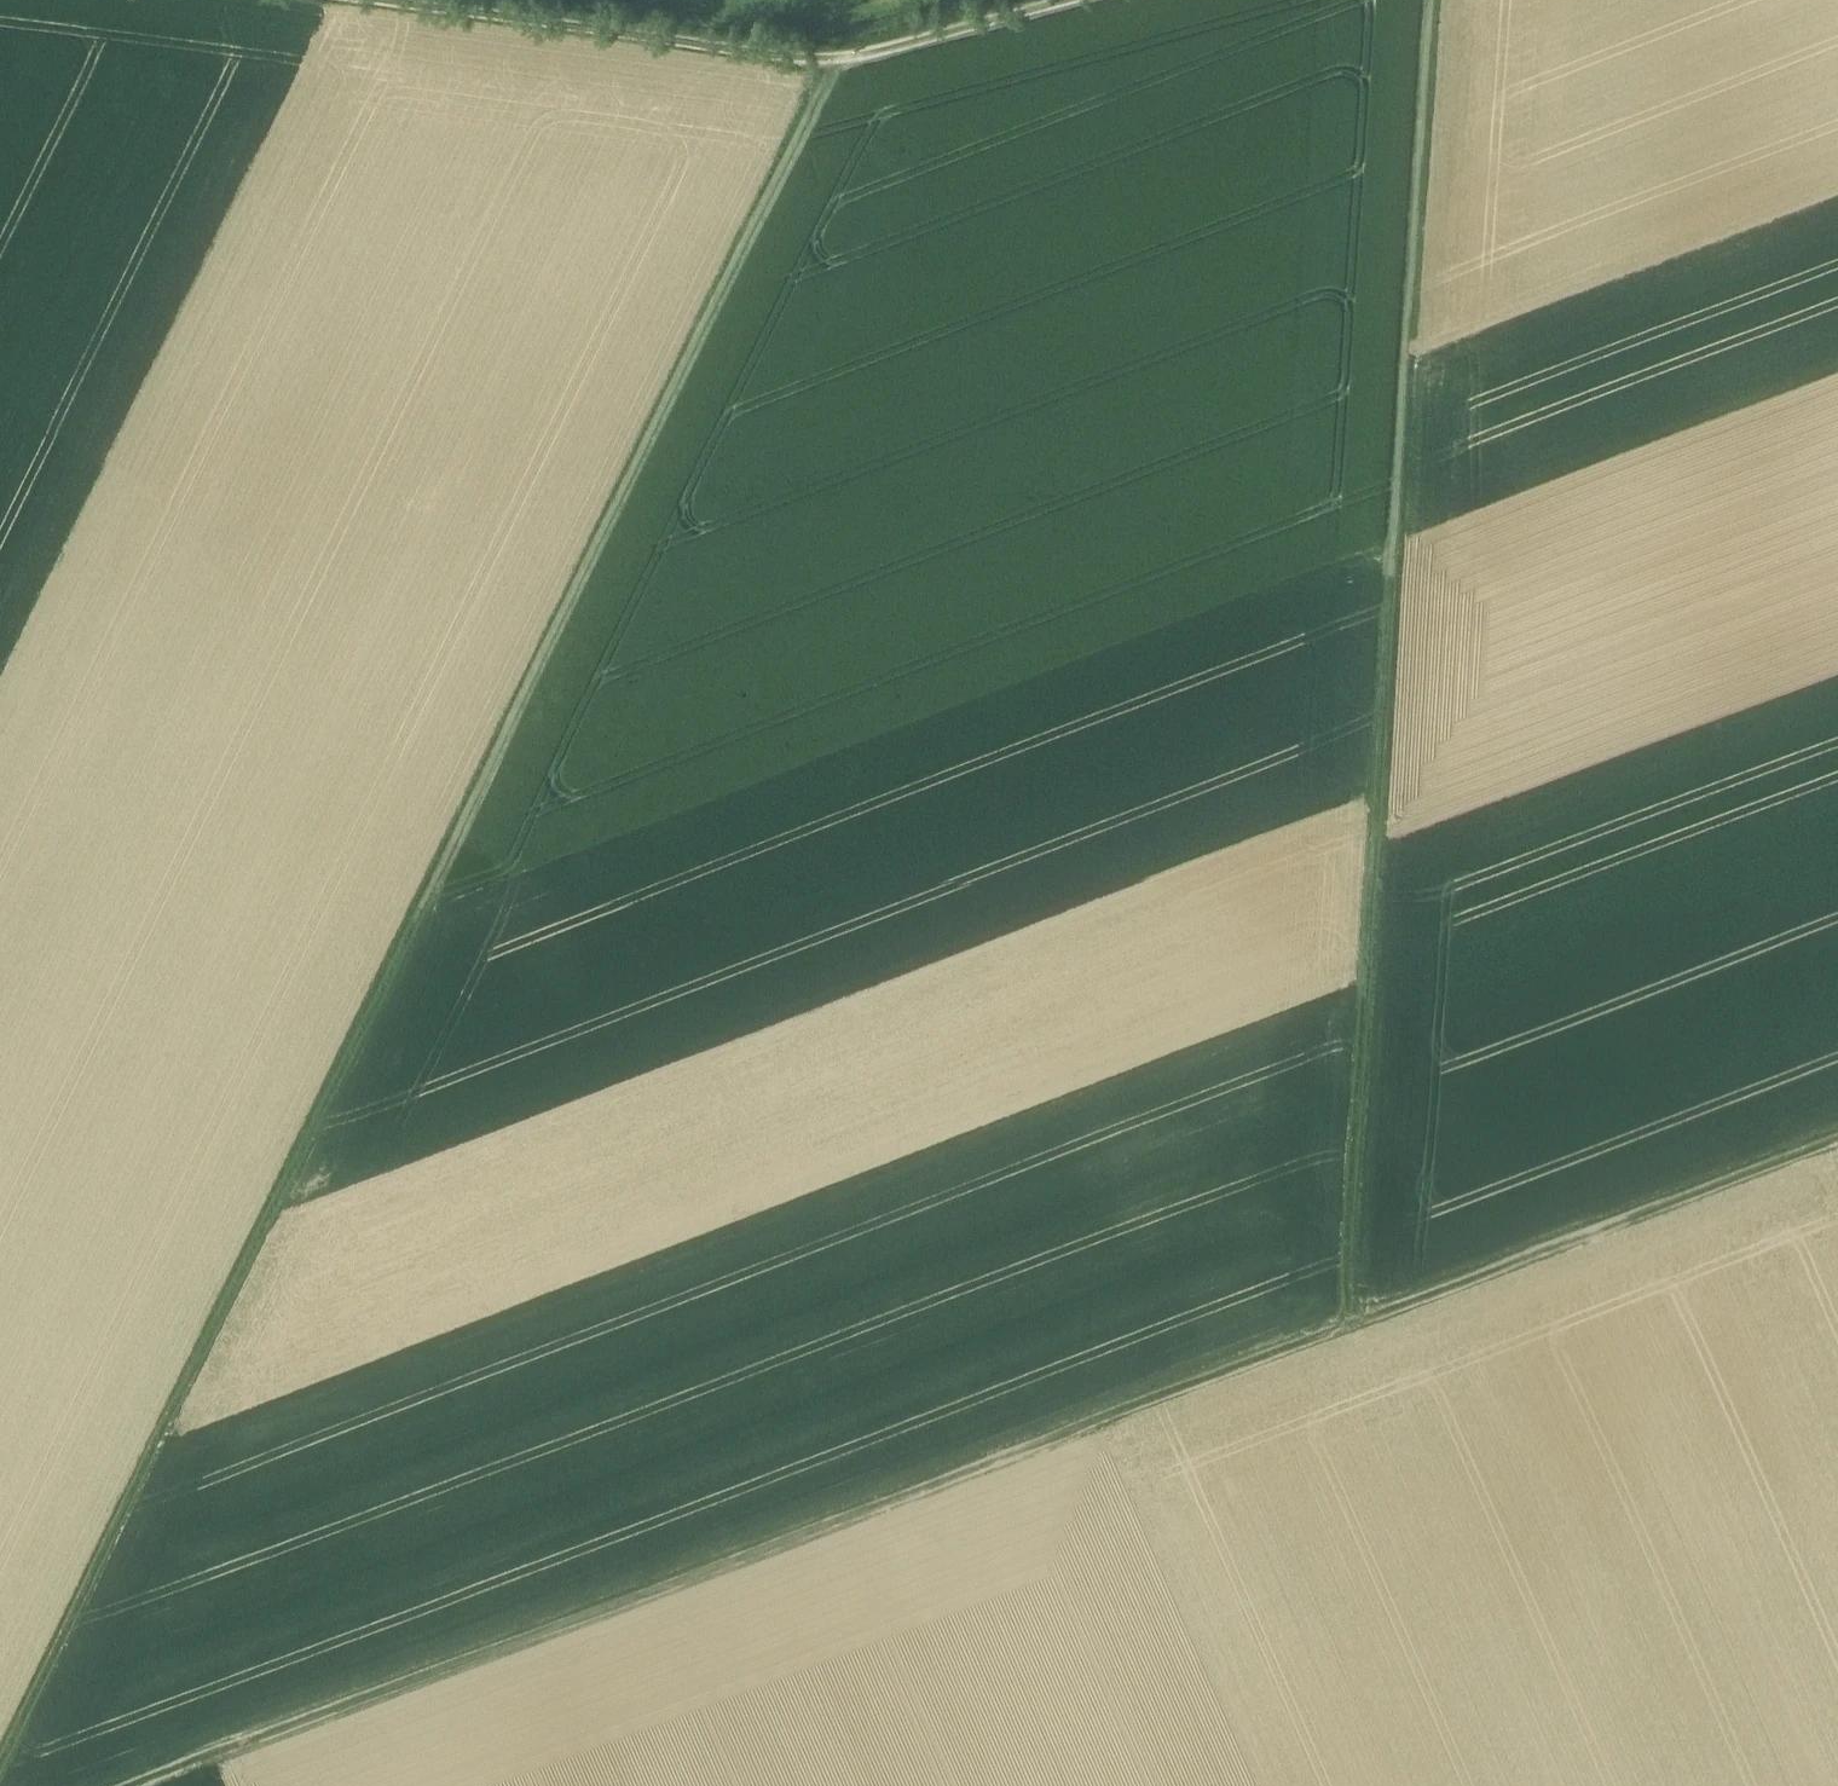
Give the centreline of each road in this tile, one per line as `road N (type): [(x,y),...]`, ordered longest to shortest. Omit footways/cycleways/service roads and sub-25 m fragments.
road 1 (track): [(840,70),(336,1073),(1,1785)]
road 2 (track): [(176,1785),(1837,1142)]
road 3 (track): [(1431,0),(1358,1322)]
road 4 (track): [(1096,0),(840,70),(382,0)]

